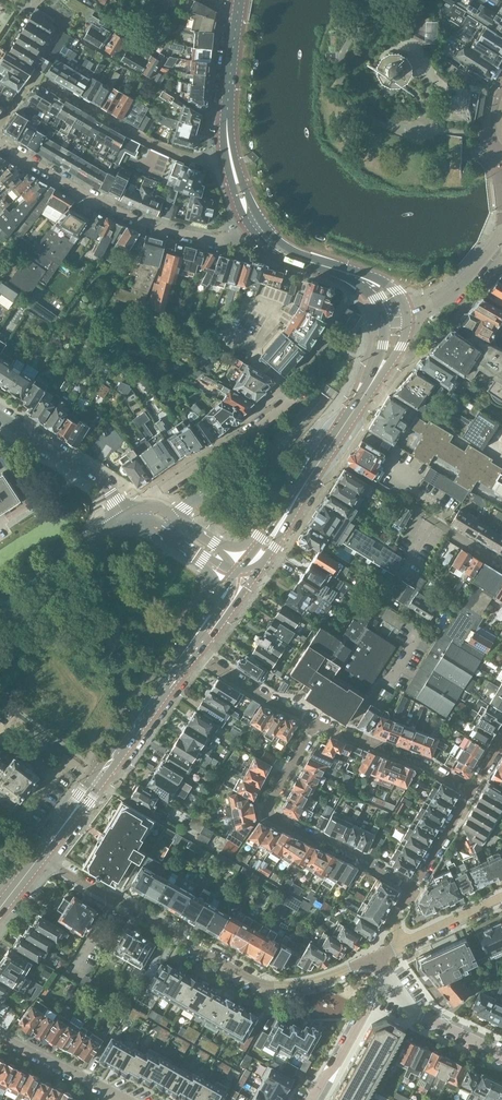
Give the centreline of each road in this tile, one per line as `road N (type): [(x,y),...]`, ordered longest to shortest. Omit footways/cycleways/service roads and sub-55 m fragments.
road 1 (residential): [(375,958),(321,980),(268,987),(40,856)]
road 2 (secondary): [(241,579),(385,360),(396,313)]
road 3 (residential): [(0,143),(91,200),(178,234),(219,240),(253,223)]
road 4 (residential): [(0,121),(36,76),(148,141),(197,155),(229,153)]
road 5 (residential): [(411,890),(360,856),(268,815),(316,724)]
road 6 (secondary): [(40,856),(191,651)]
road 7 (residential): [(126,514),(290,401)]
road 8 (secondary): [(396,313),(381,287),(283,253),(253,223)]
road 9 (residential): [(316,724),(470,792)]
road 10 (residential): [(226,115),(204,114),(81,42)]
road 11 (residential): [(126,514),(98,480),(0,418)]
road 12 (residential): [(126,514),(0,595)]
road 13 (residential): [(191,651),(316,724)]
road 14 (residential): [(0,1030),(127,1099)]
road 15 (residential): [(501,564),(380,487)]
road 16 (residential): [(313,1099),(388,978)]
road 17 (residential): [(501,1054),(416,1013),(388,978)]
road 18 (residential): [(241,579),(152,514),(126,514)]
road 19 (residential): [(396,313),(442,299),(501,238)]

